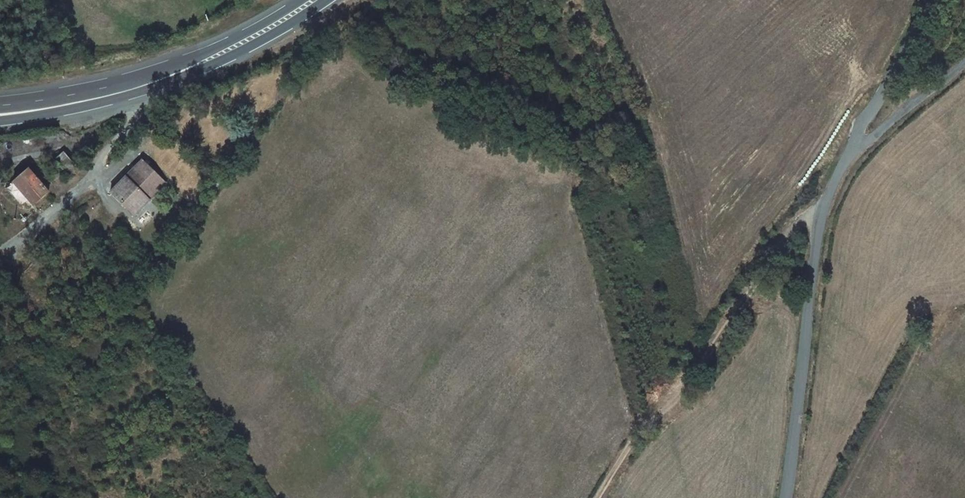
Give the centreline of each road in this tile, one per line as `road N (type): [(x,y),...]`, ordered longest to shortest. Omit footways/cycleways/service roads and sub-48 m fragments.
road 1 (track): [(596,497),(630,437),(682,385),(826,198)]
road 2 (unclassified): [(786,497),(826,198),(854,144)]
road 3 (primary): [(0,119),(99,104),(196,74),(325,0)]
road 4 (primary): [(302,0),(200,56),(96,90),(0,105)]
road 5 (unclassified): [(854,144),(930,0)]
road 6 (unclassified): [(854,144),(865,144),(964,61)]

